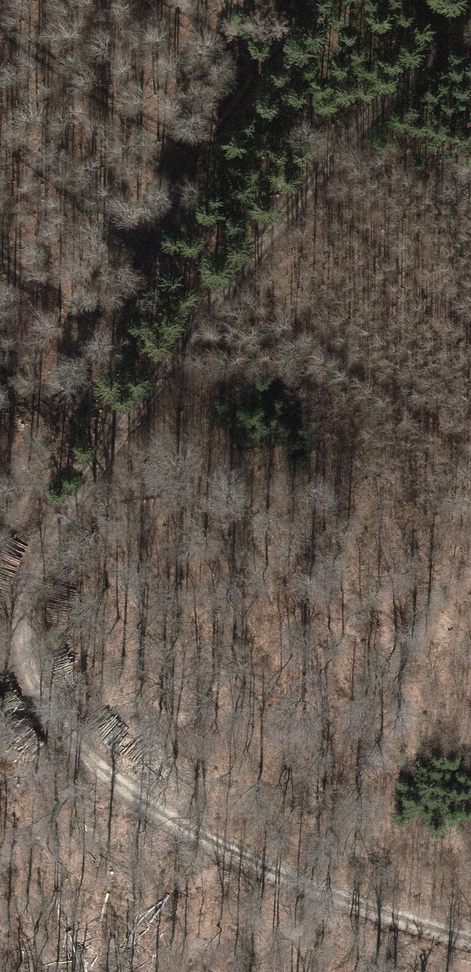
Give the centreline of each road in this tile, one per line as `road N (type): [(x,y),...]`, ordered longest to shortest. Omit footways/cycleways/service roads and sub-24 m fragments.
road 1 (track): [(470,9),(410,68),(216,300),(96,465),(35,604),(30,664),(56,729),(120,797),(292,878),(470,932)]
road 2 (track): [(30,664),(11,595),(32,484),(169,206),(299,0)]

